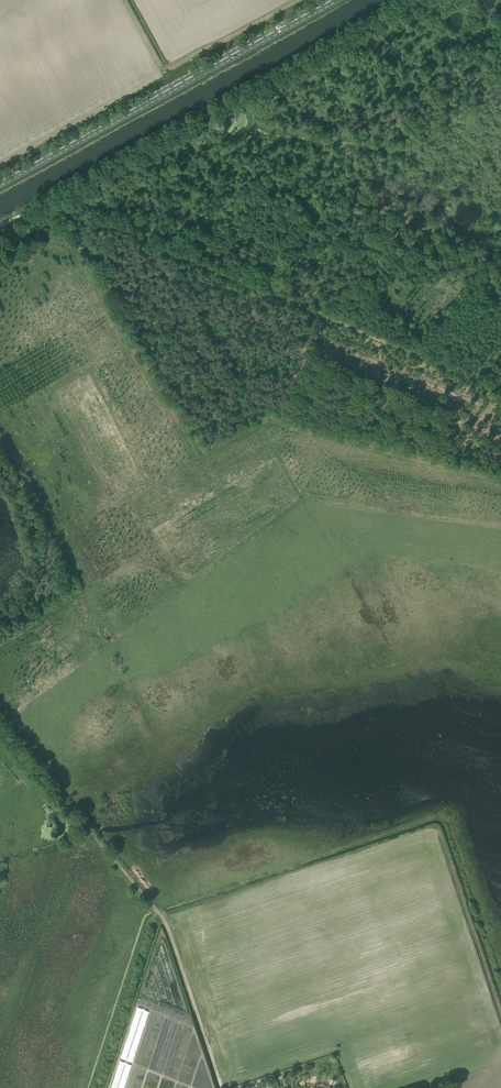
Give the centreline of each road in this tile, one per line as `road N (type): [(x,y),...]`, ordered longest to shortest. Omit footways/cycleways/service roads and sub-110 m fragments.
road 1 (track): [(500,387),(76,214),(59,197)]
road 2 (track): [(418,0),(59,197)]
road 3 (primary): [(0,183),(333,0)]
road 4 (track): [(0,727),(160,914)]
road 5 (track): [(160,914),(223,1087)]

